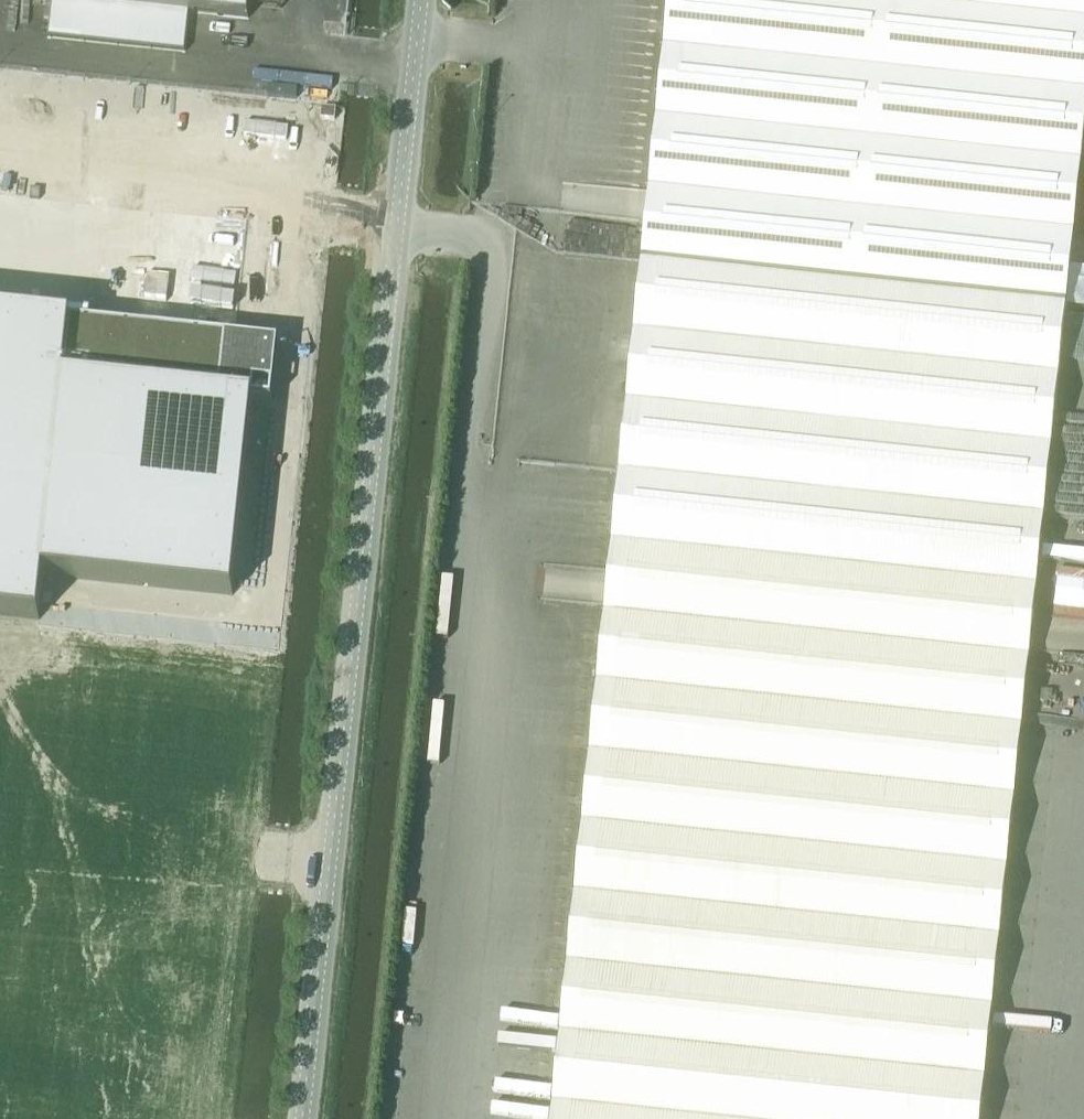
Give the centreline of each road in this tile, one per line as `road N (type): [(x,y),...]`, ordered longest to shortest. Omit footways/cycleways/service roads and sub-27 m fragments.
road 1 (unclassified): [(305,1118),(423,0)]

